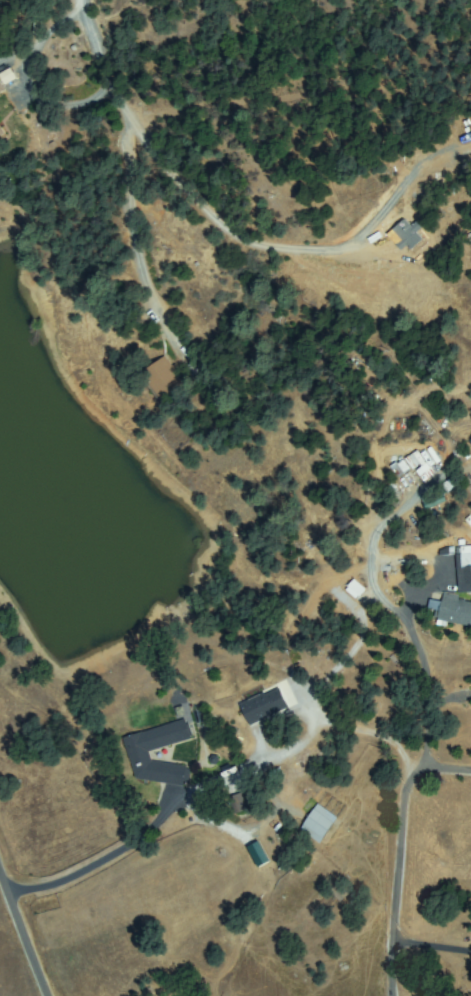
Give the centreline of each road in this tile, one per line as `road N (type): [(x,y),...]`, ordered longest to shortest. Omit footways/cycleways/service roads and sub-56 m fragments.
road 1 (residential): [(5,891),(68,877),(332,736)]
road 2 (residential): [(391,995),(403,800),(419,775),(470,772)]
road 3 (residential): [(0,877),(46,995)]

